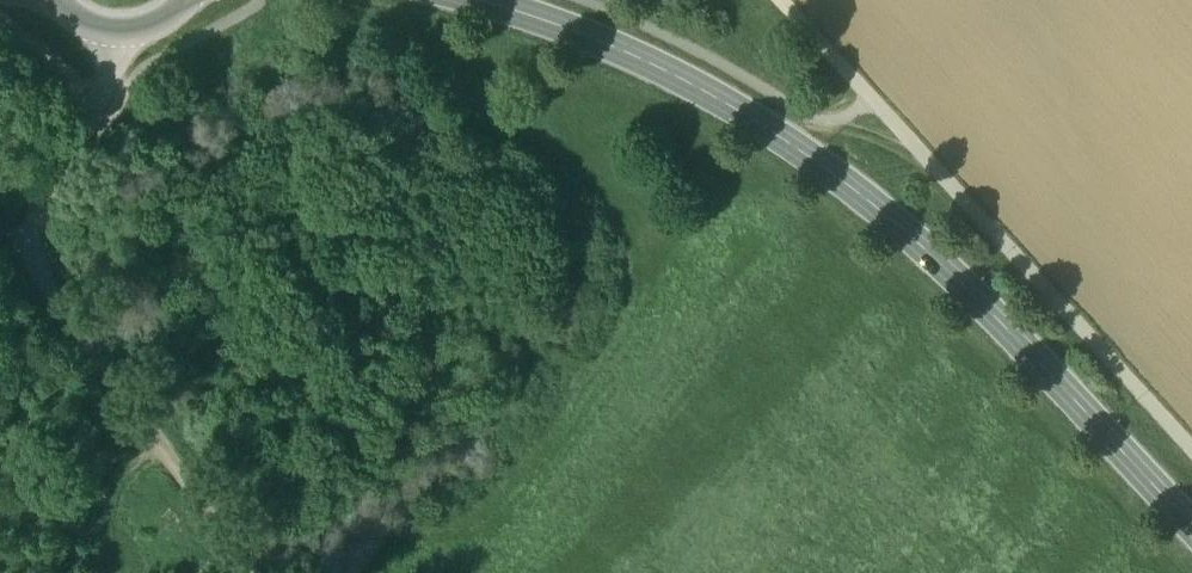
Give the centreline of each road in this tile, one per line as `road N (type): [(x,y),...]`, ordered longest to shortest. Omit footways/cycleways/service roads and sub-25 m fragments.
road 1 (secondary): [(1191,525),(1060,381),(848,187),(687,84),(474,0)]
road 2 (track): [(119,35),(93,128),(32,226),(29,245),(124,395),(255,572)]
road 3 (track): [(781,0),(1191,448)]
road 4 (secondary): [(56,0),(94,30),(119,35),(162,25),(190,0)]

